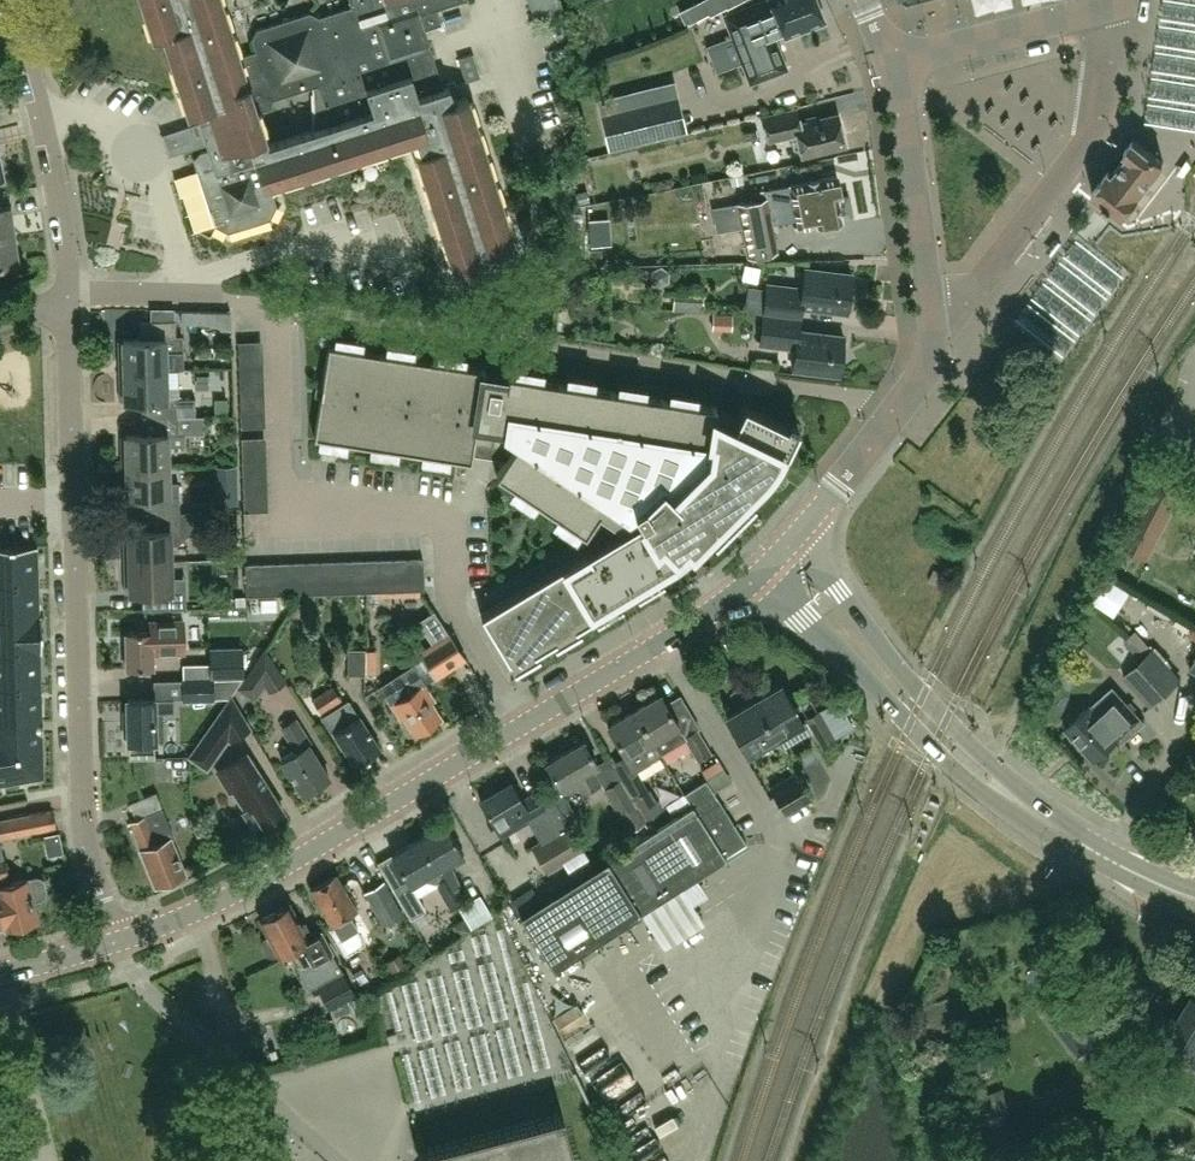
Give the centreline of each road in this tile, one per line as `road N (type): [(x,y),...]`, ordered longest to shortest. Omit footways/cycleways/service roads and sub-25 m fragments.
road 1 (tertiary): [(114,943),(303,855),(698,621),(759,574)]
road 2 (residential): [(114,943),(86,844),(69,295)]
road 3 (tertiary): [(759,574),(934,749),(1073,840)]
road 4 (tertiary): [(1073,840),(924,697),(797,536)]
road 5 (residential): [(931,310),(961,305),(1100,125),(1120,0)]
road 6 (residential): [(69,295),(54,167),(6,0)]
road 7 (tertiary): [(892,61),(931,310)]
road 8 (tertiary): [(1120,0),(892,61)]
road 9 (residential): [(278,306),(69,295)]
road 10 (residential): [(903,403),(699,374)]
road 11 (tertiary): [(797,536),(903,403)]
road 12 (unclassified): [(540,155),(493,0)]
road 13 (tertiary): [(1194,898),(1073,840)]

